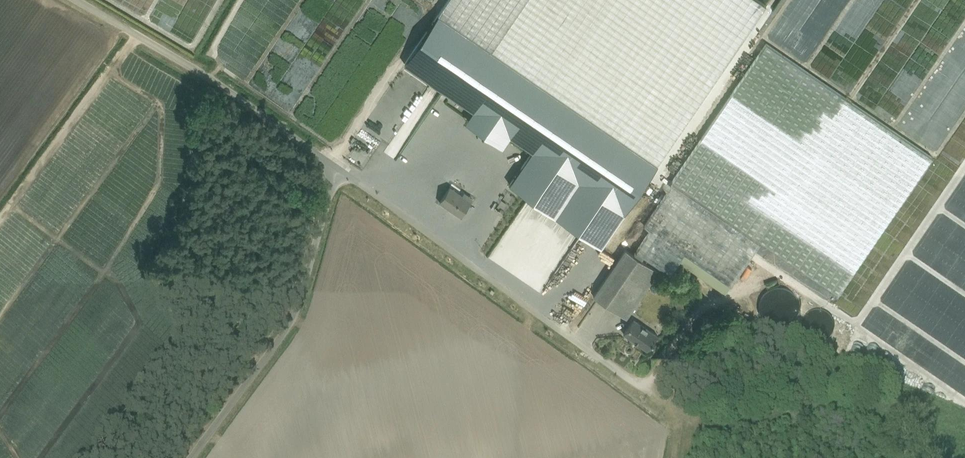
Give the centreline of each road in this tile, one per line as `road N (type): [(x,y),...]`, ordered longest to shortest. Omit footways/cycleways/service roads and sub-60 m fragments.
road 1 (unclassified): [(203,457),(306,322),(349,169),(76,0)]

